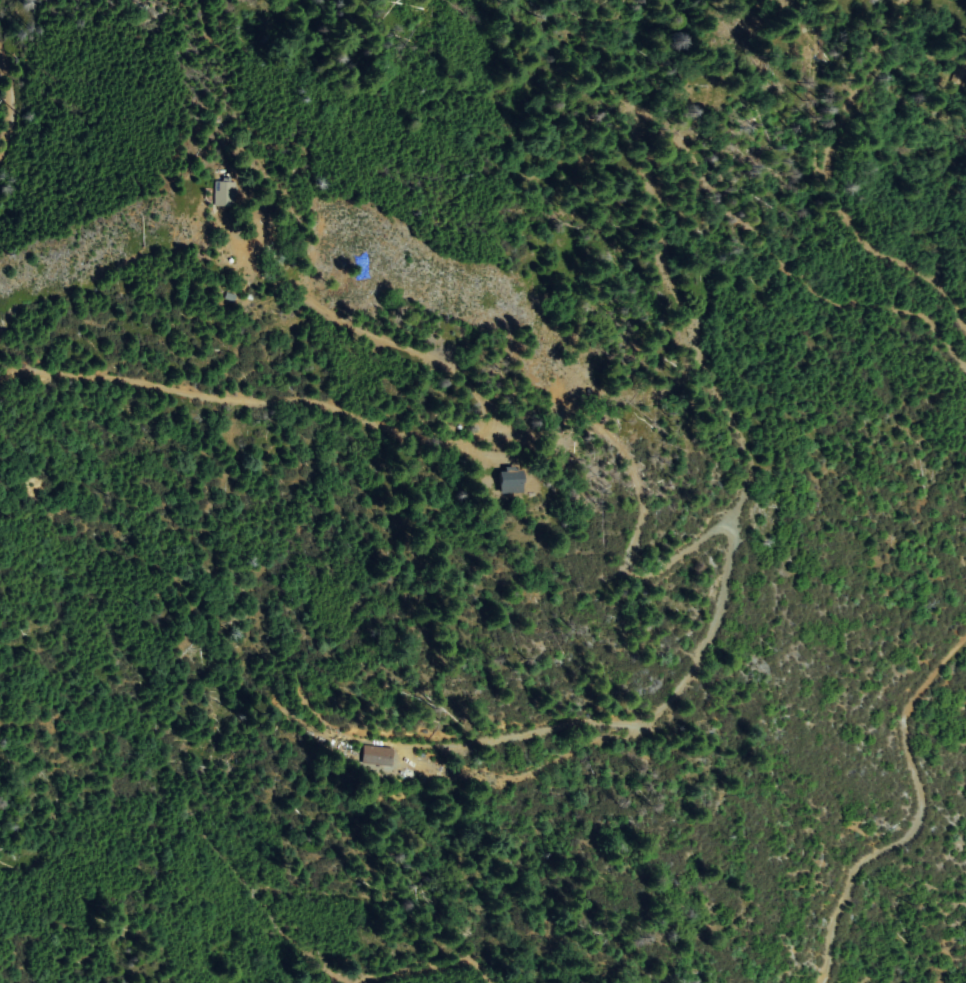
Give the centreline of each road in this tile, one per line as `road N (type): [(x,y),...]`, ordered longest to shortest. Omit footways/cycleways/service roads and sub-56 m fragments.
road 1 (residential): [(712,657),(683,700),(644,726),(585,740),(518,735),(467,717),(413,680),(381,641),(377,608),(391,587),(428,564),(478,562),(641,584),(725,537),(743,543),(712,657),(670,665),(524,645)]
road 2 (residential): [(743,543),(754,456),(611,204),(603,176),(618,140),(633,136),(665,151),(823,298),(921,310),(965,356)]
road 3 (residential): [(0,392),(39,377),(140,386),(350,417),(433,448),(466,450),(530,436),(575,448),(623,473),(647,505),(646,534),(623,582)]
road 4 (residential): [(965,306),(944,279),(883,253),(848,227),(821,179),(833,113),(911,0)]
road 5 (residential): [(819,982),(865,863),(909,839),(926,818),(914,708),(965,640)]
road 6 (residential): [(381,982),(458,966),(500,982)]

